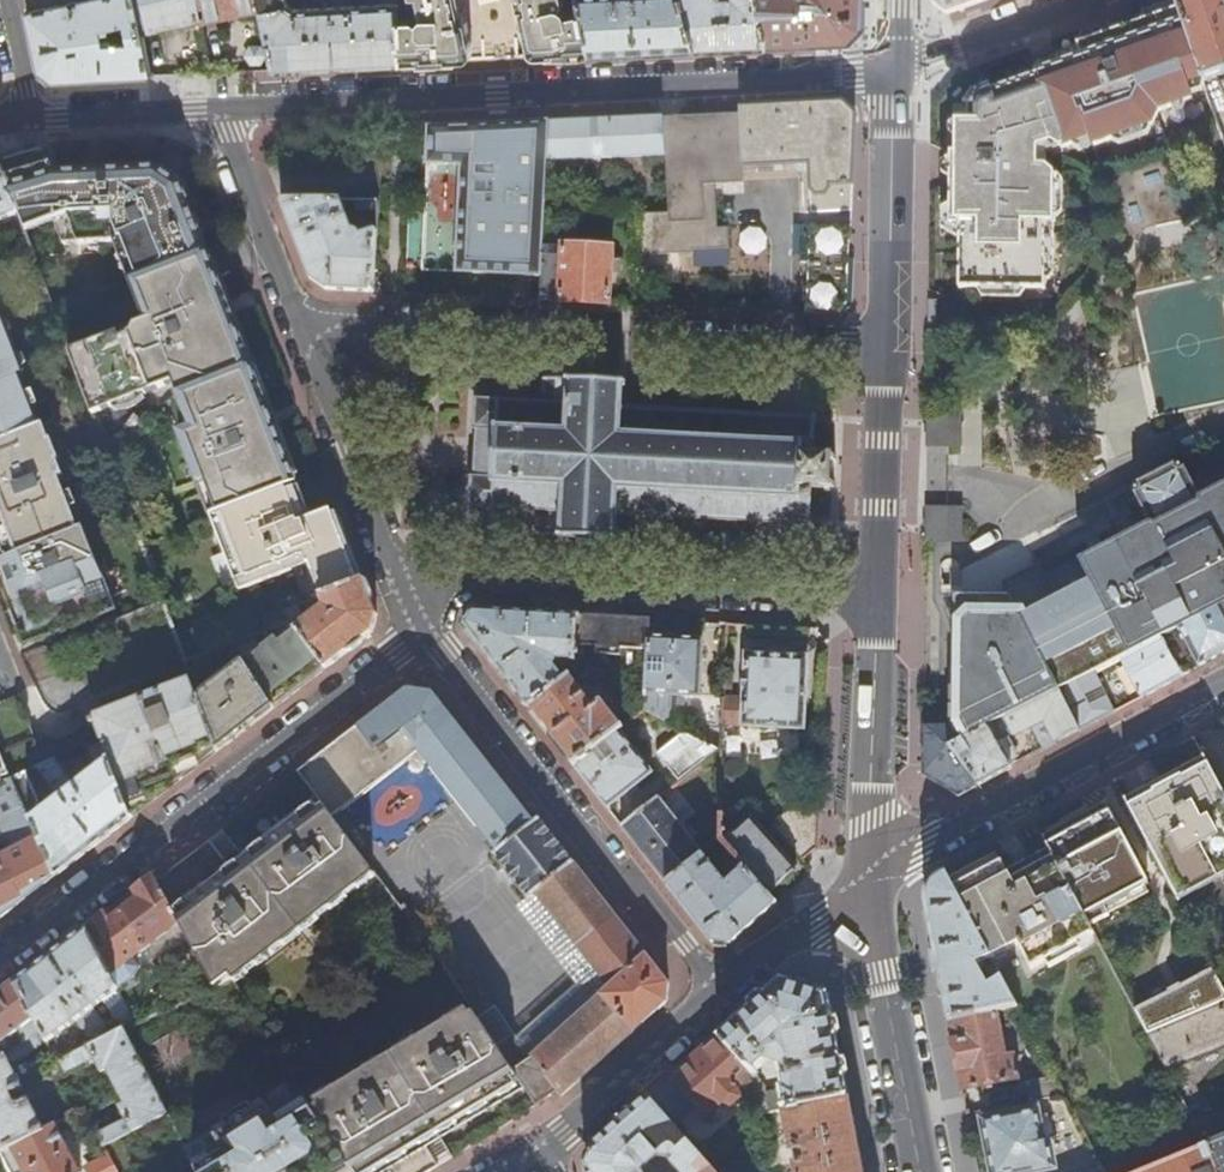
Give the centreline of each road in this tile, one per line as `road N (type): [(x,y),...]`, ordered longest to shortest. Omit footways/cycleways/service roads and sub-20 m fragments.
road 1 (residential): [(895,68),(229,109)]
road 2 (residential): [(886,348),(303,321)]
road 3 (residential): [(423,629),(0,957)]
road 4 (residential): [(423,629),(461,585),(877,594)]
road 5 (residential): [(423,629),(722,992)]
road 6 (residential): [(874,880),(927,841),(1223,683)]
road 7 (residential): [(303,321),(381,551),(423,629)]
road 8 (secondary): [(874,880),(924,1171)]
road 9 (secondary): [(877,594),(874,880)]
road 10 (secondary): [(895,68),(886,348)]
road 11 (residential): [(532,1158),(722,992)]
road 12 (secondary): [(886,348),(877,594)]
road 13 (residential): [(303,321),(230,132),(229,109)]
road 14 (residential): [(1089,0),(895,68)]
road 15 (residential): [(229,109),(26,115)]
road 16 (residential): [(722,992),(874,880)]

